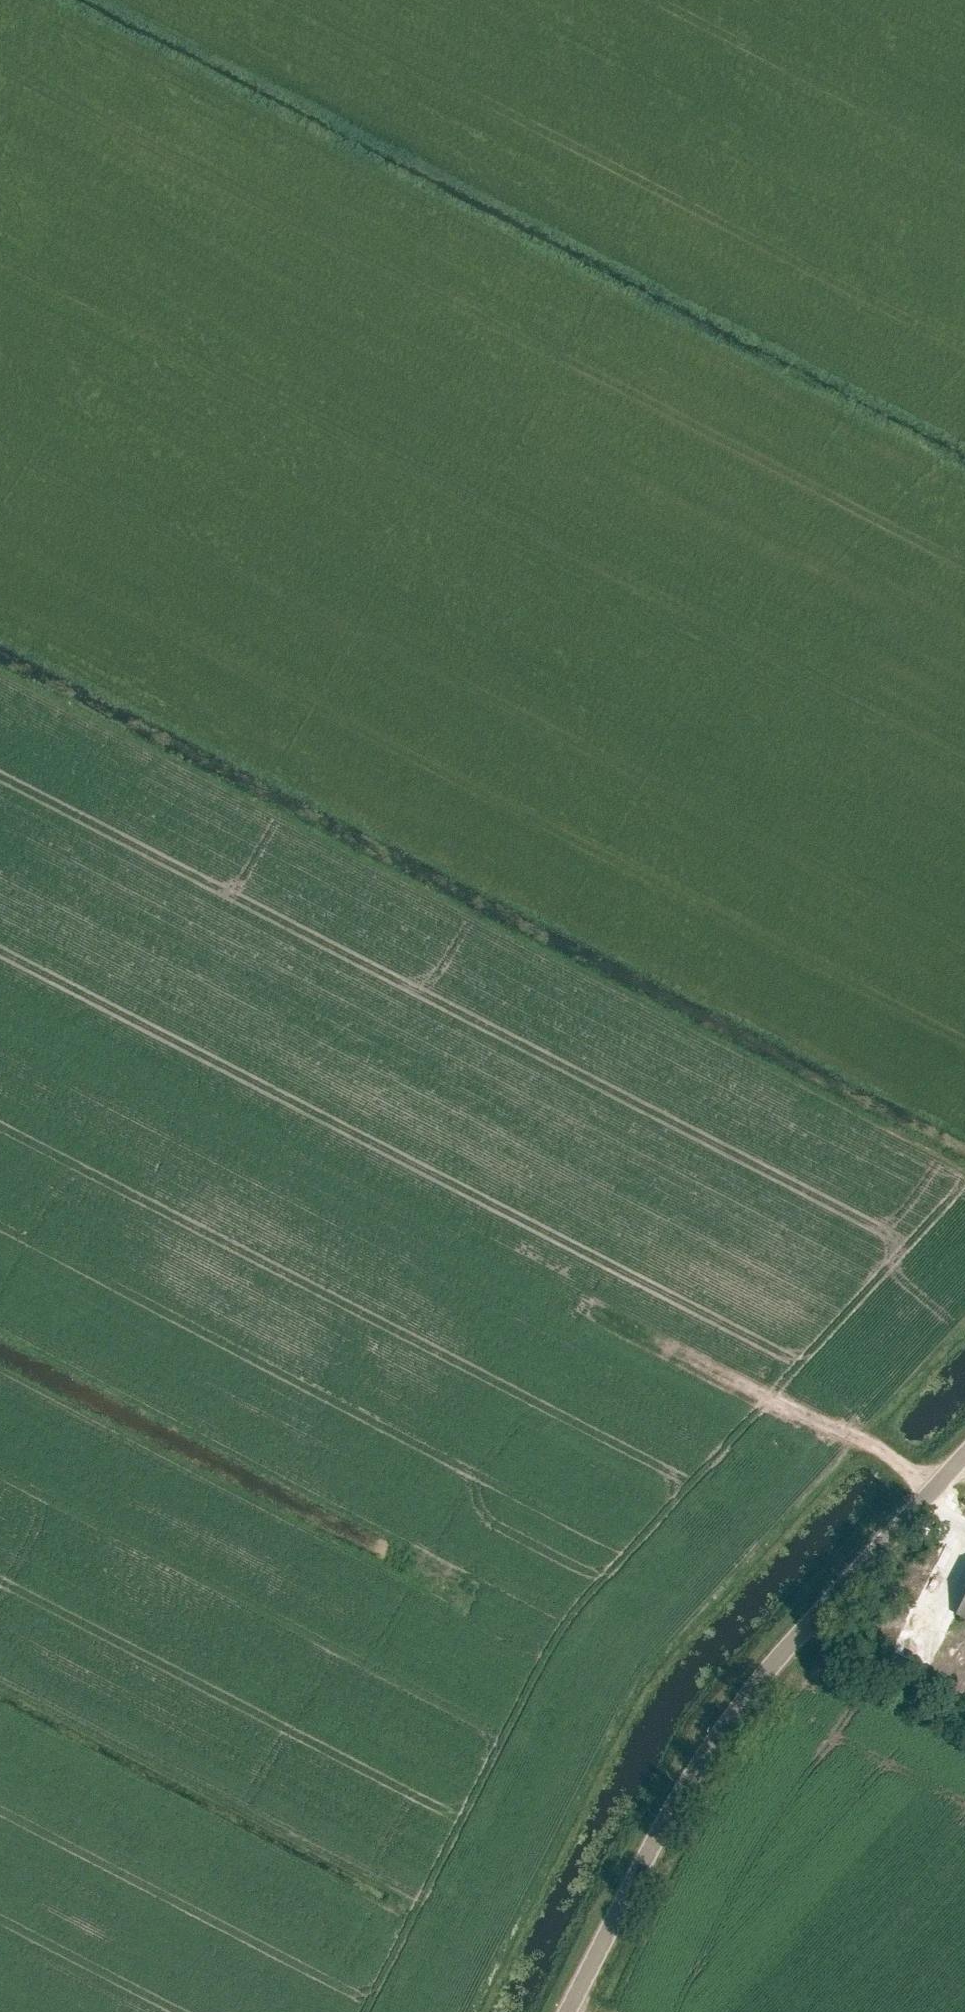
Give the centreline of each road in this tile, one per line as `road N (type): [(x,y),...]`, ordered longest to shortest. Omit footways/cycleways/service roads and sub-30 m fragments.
road 1 (unclassified): [(570,2011),(681,1798),(728,1726),(964,1468)]
road 2 (track): [(938,1498),(875,1448),(622,1332)]

